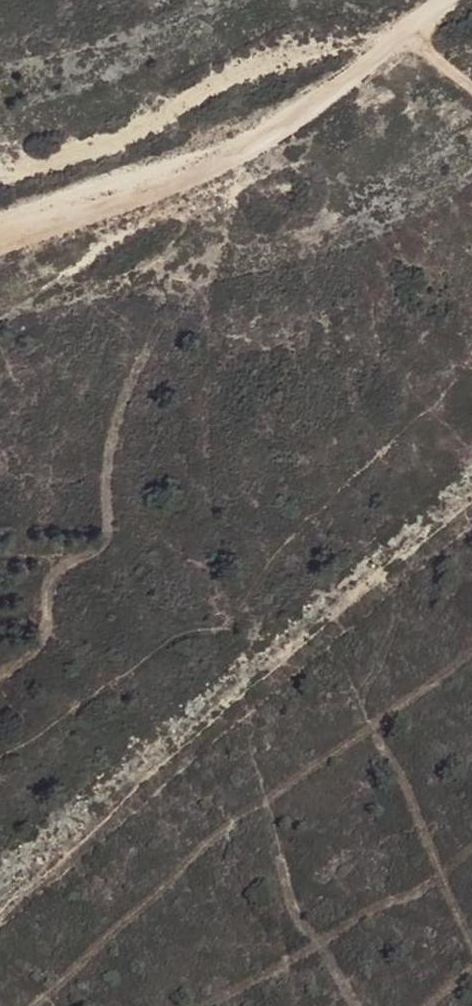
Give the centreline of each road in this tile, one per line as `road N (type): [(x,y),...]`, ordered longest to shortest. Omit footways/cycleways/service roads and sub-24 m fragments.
road 1 (track): [(0,217),(156,167),(314,102),(445,0)]

